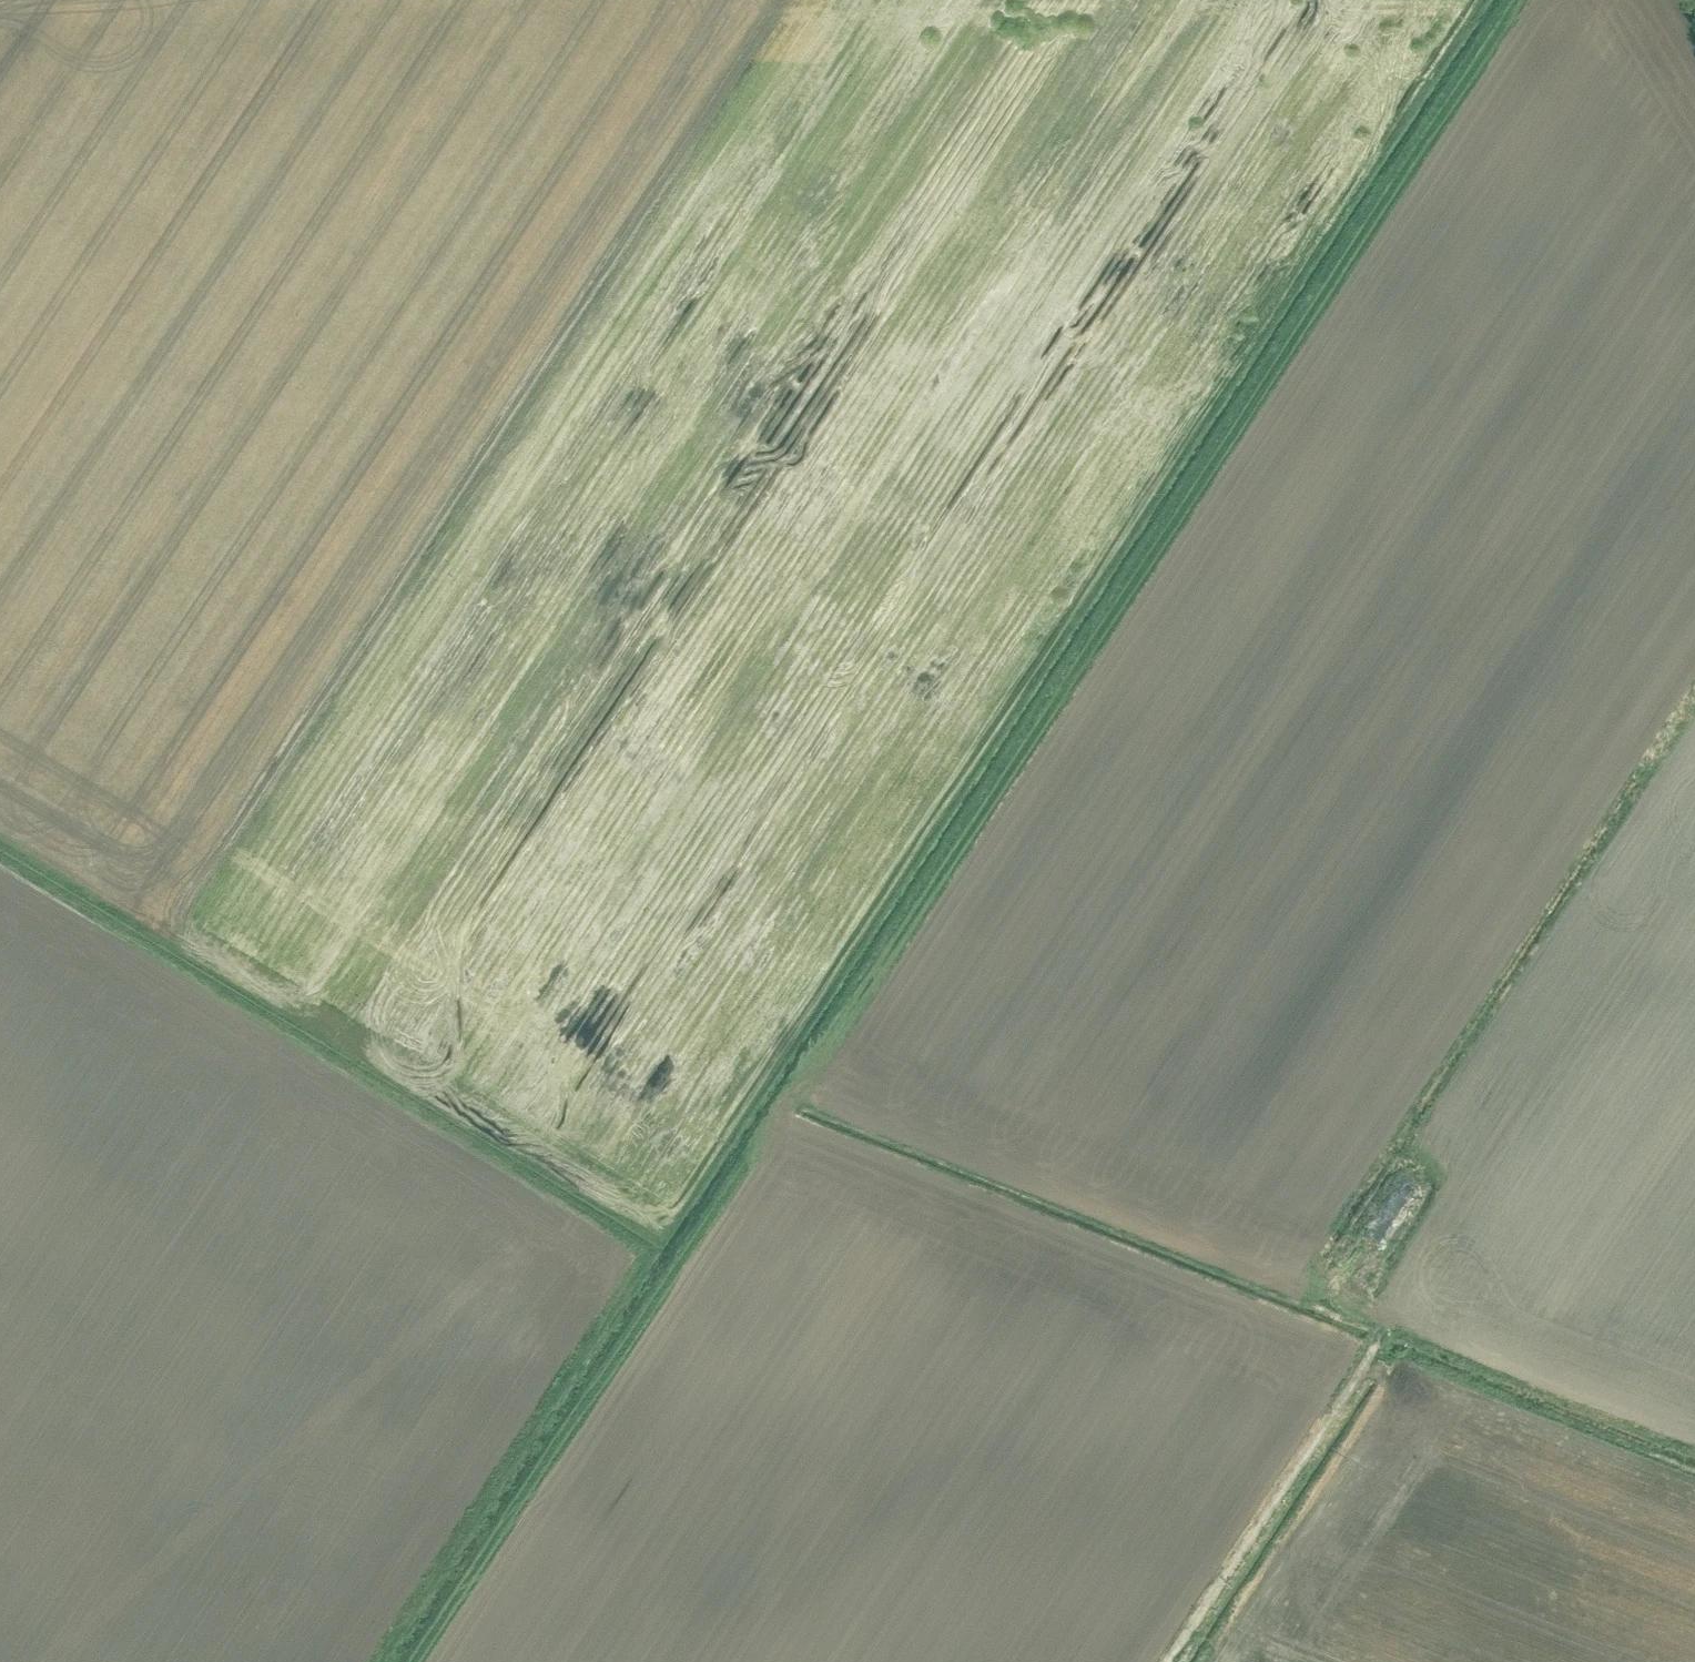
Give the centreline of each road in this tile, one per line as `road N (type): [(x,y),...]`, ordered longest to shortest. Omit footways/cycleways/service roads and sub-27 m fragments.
road 1 (track): [(1167,1661),(1393,1320),(1426,1304)]

